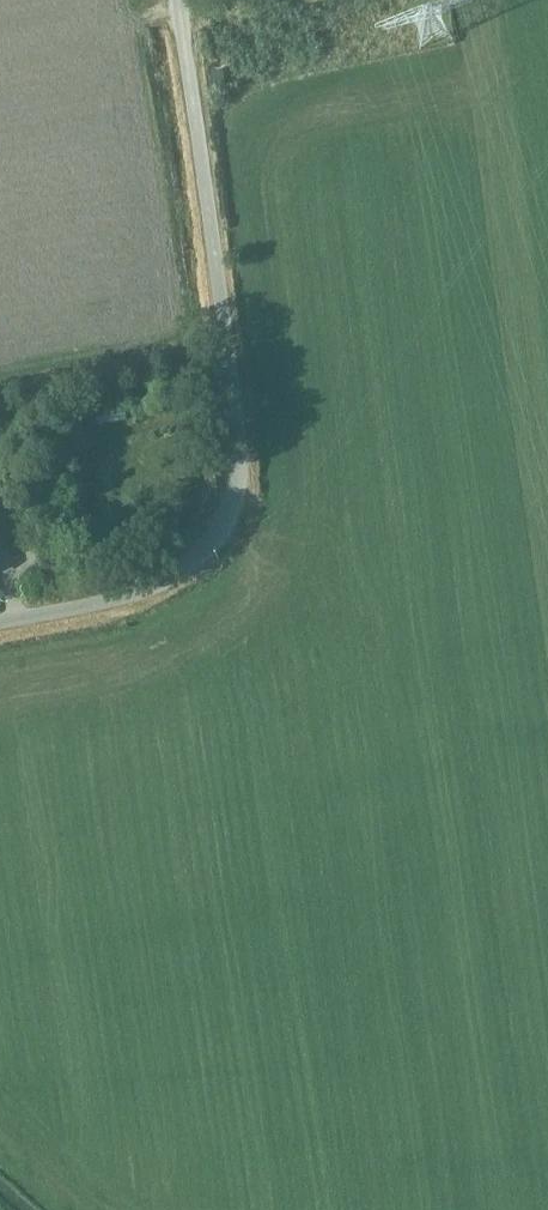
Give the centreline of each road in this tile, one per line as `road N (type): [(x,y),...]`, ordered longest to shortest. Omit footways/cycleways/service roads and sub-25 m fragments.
road 1 (unclassified): [(0,624),(171,587),(216,550),(232,505),(233,384),(179,0)]

